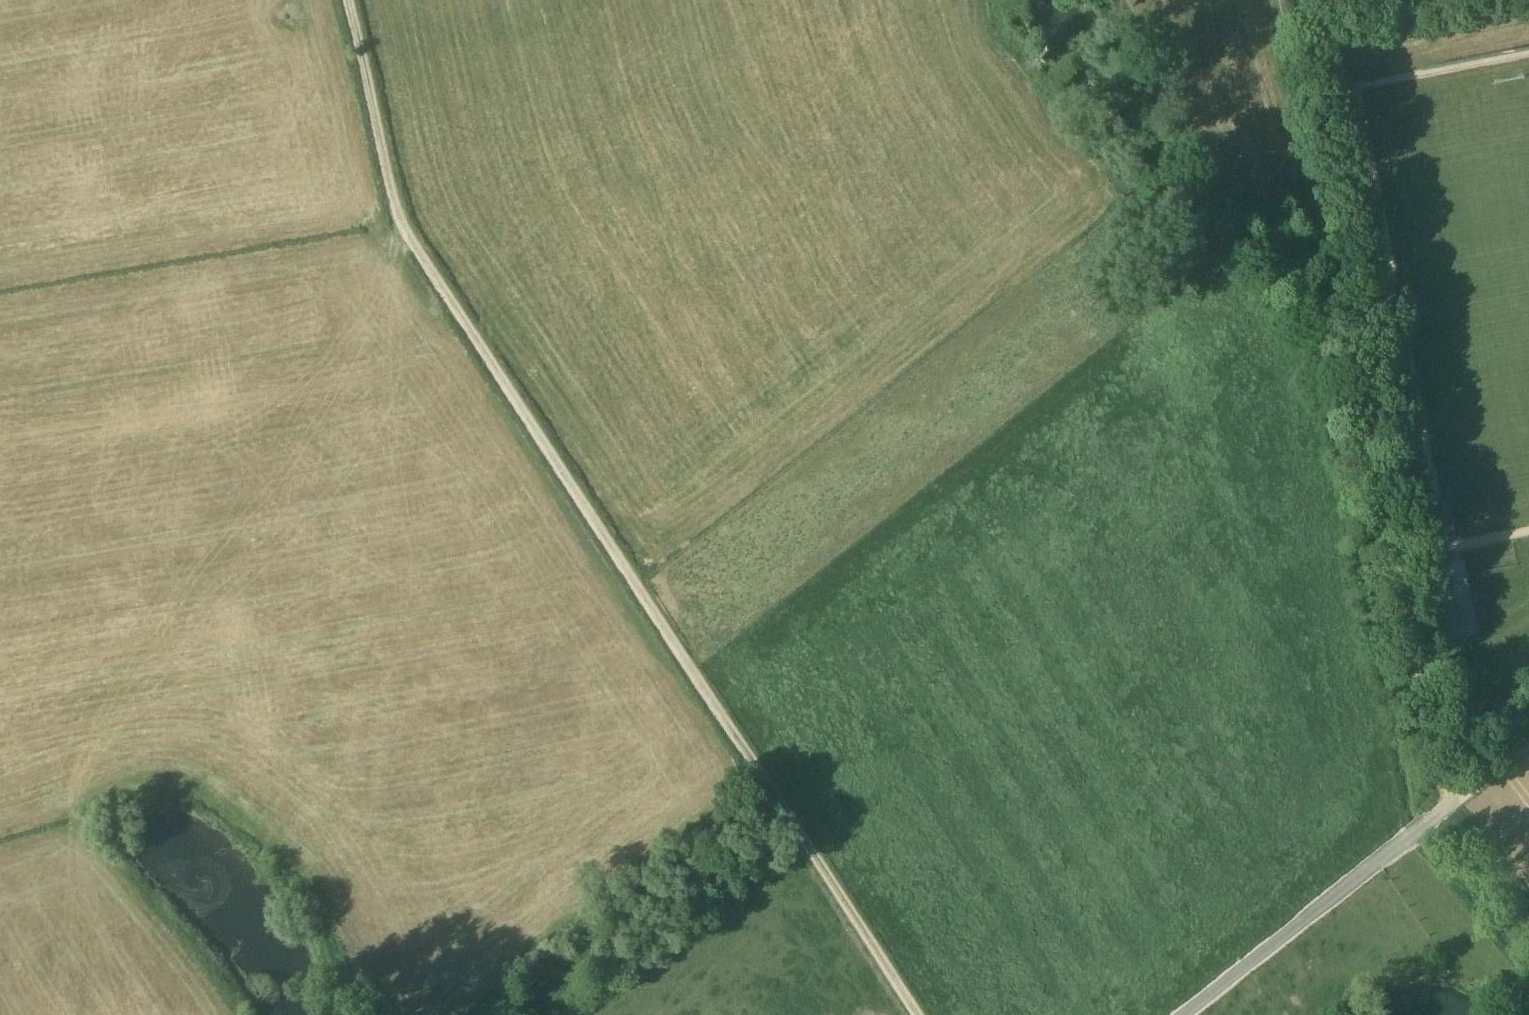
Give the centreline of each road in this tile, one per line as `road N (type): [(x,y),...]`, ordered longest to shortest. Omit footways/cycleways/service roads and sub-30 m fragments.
road 1 (track): [(332,0),(392,239),(845,932),(910,1014)]
road 2 (track): [(1264,0),(1451,821),(1528,913)]
road 3 (track): [(1182,1014),(1528,744)]

